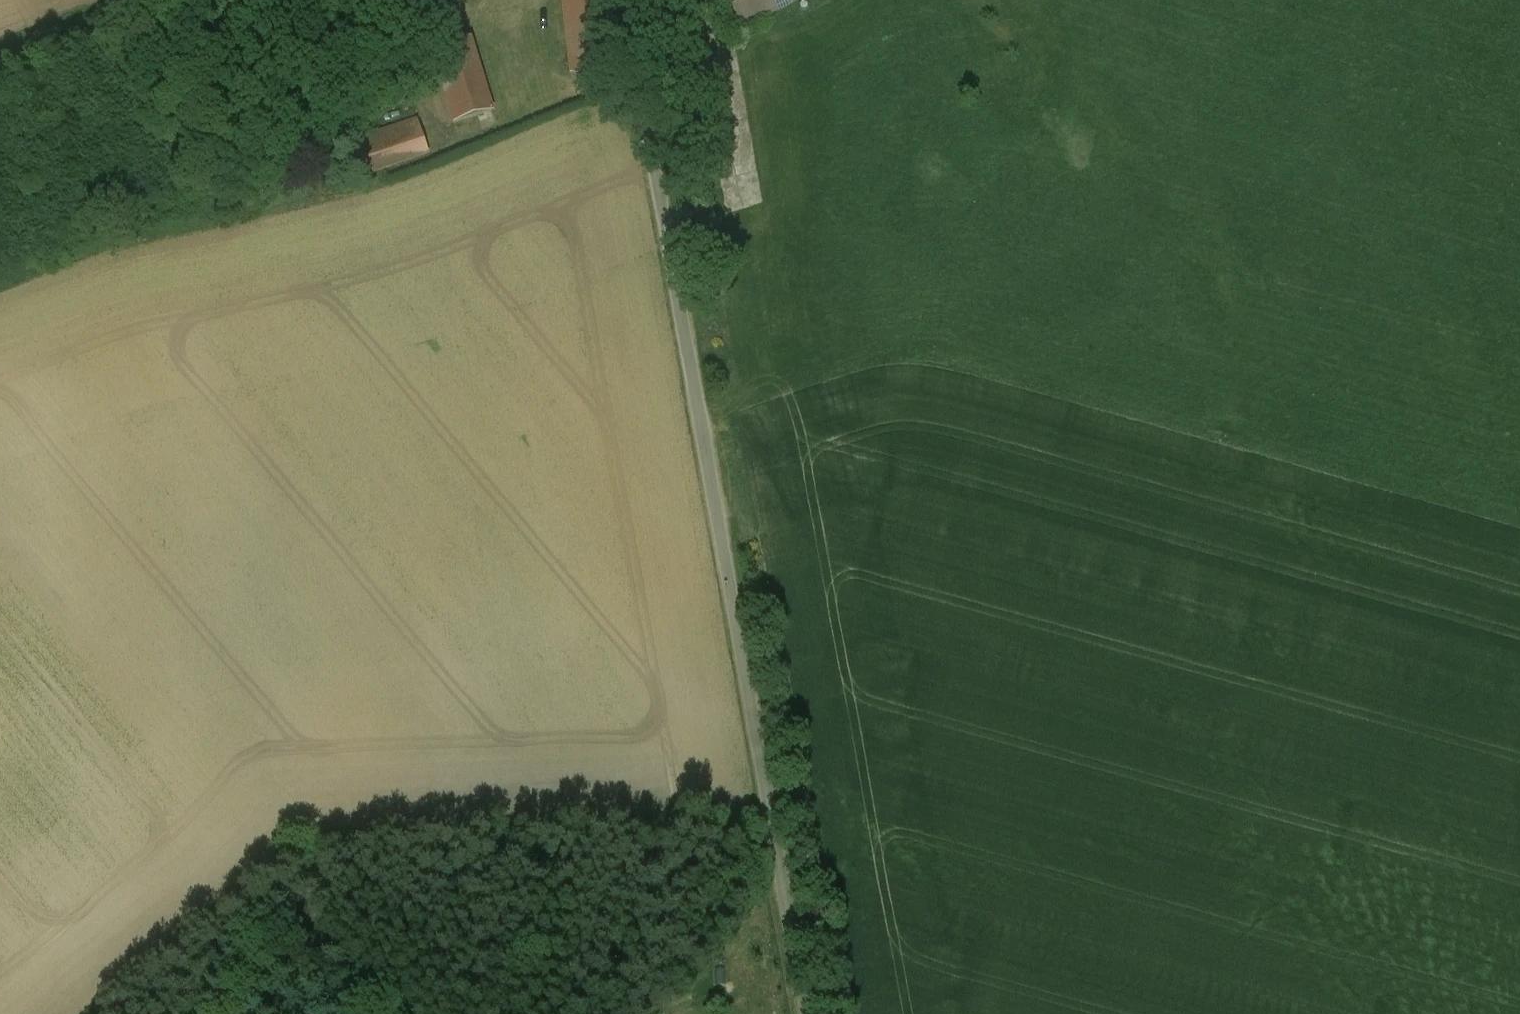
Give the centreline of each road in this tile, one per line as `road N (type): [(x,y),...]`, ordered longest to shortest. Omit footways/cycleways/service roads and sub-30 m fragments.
road 1 (unclassified): [(807,1013),(632,0)]
road 2 (track): [(213,1013),(265,920),(388,1013)]
road 3 (track): [(0,46),(115,0)]

